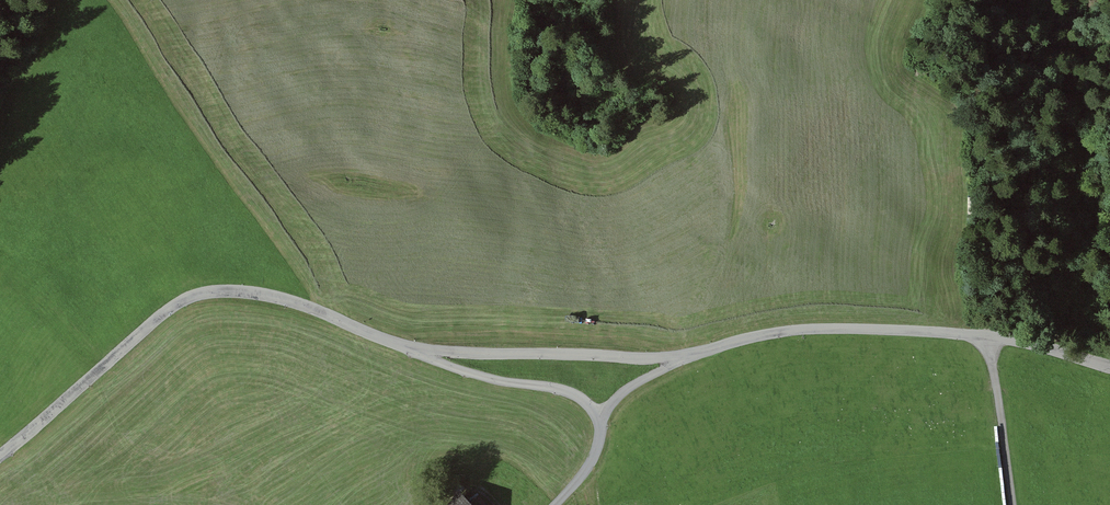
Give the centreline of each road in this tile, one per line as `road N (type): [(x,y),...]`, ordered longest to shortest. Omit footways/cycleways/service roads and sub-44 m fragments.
road 1 (unclassified): [(412,349),(297,303),(211,290),(167,309),(0,456)]
road 2 (unclassified): [(1109,362),(985,336),(823,328),(689,356)]
road 3 (unclassified): [(689,356),(412,349)]
road 4 (unclassified): [(599,417),(577,396),(504,384),(412,349)]

